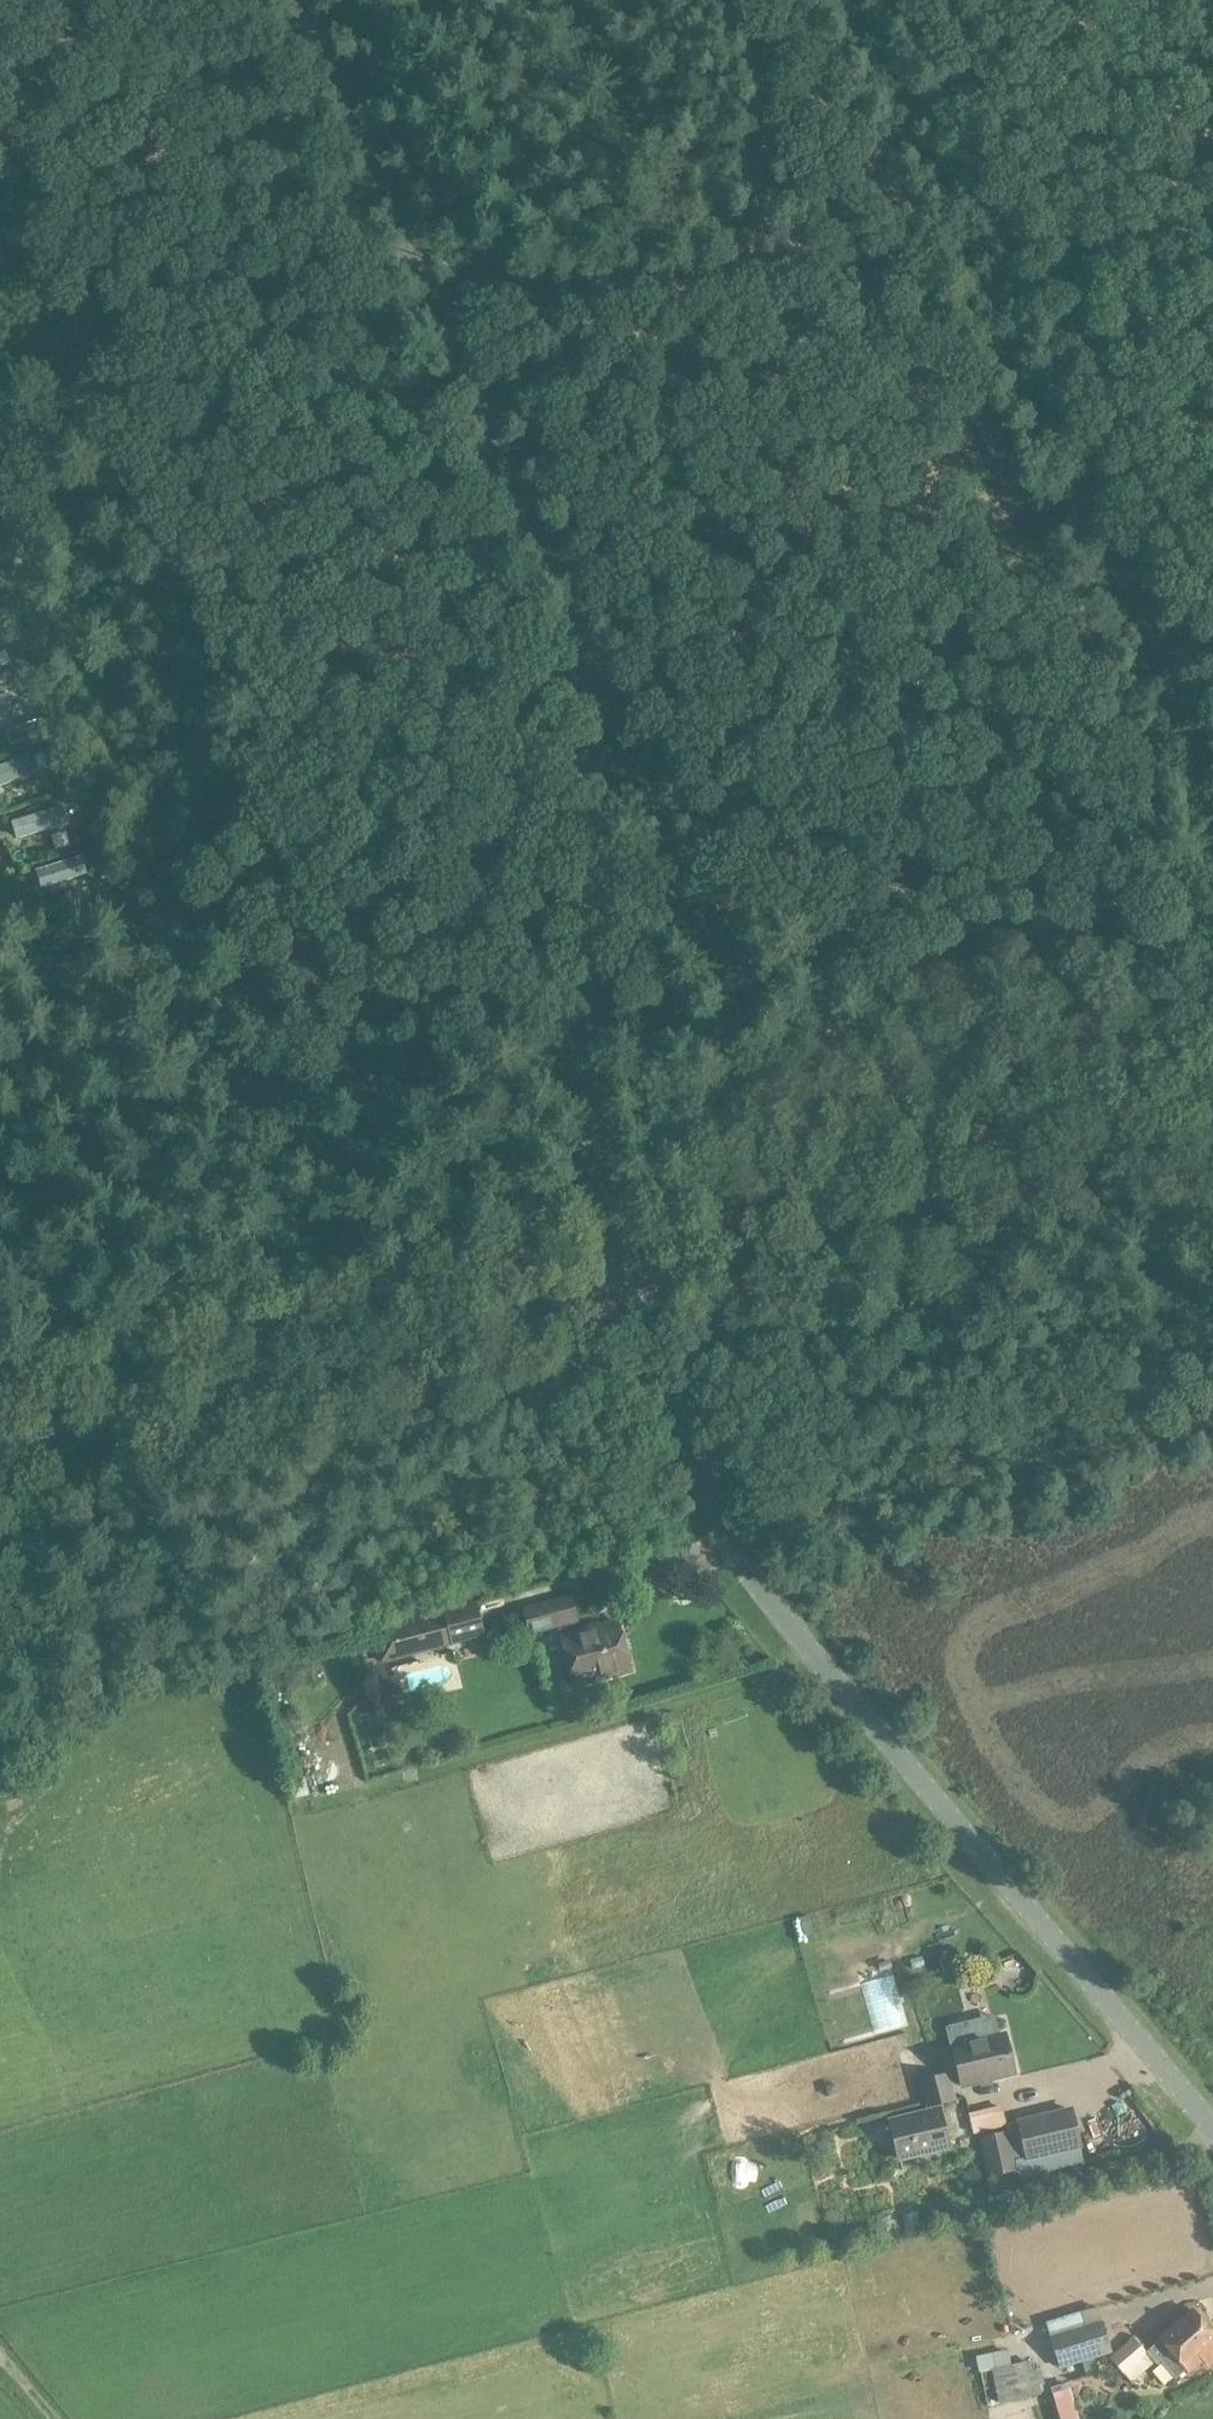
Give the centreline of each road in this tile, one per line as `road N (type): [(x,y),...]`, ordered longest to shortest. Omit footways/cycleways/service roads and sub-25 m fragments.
road 1 (unclassified): [(631,1284),(585,1094),(580,966),(590,741),(580,673),(553,587),(297,0)]
road 2 (unclassified): [(1212,2124),(769,1599),(726,1528),(631,1284)]
road 3 (tertiary): [(0,1456),(631,1284)]
road 4 (tertiary): [(631,1284),(1212,1120)]

